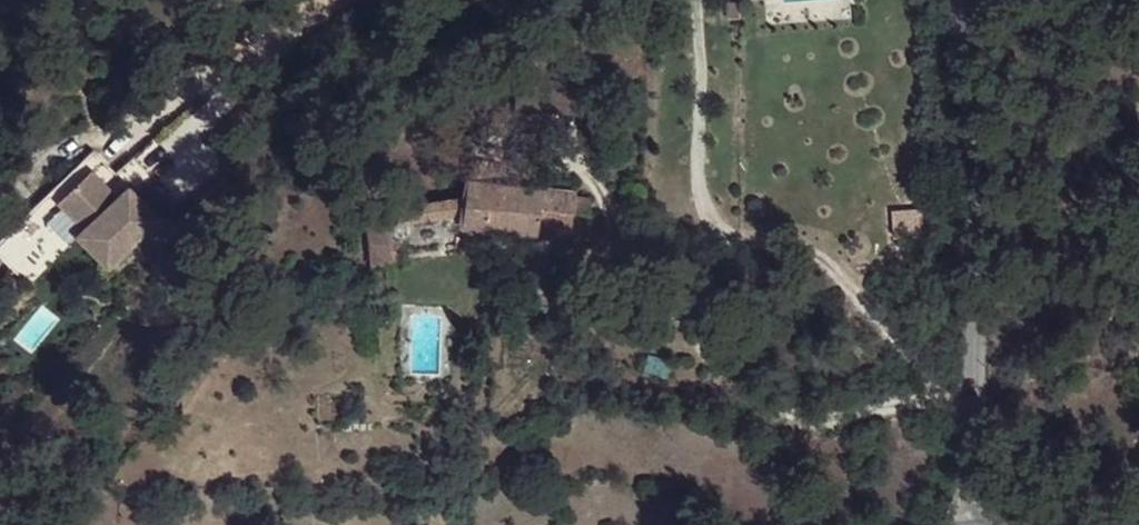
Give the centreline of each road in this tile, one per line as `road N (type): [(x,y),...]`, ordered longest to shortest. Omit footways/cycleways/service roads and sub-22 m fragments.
road 1 (residential): [(971,524),(958,0)]

